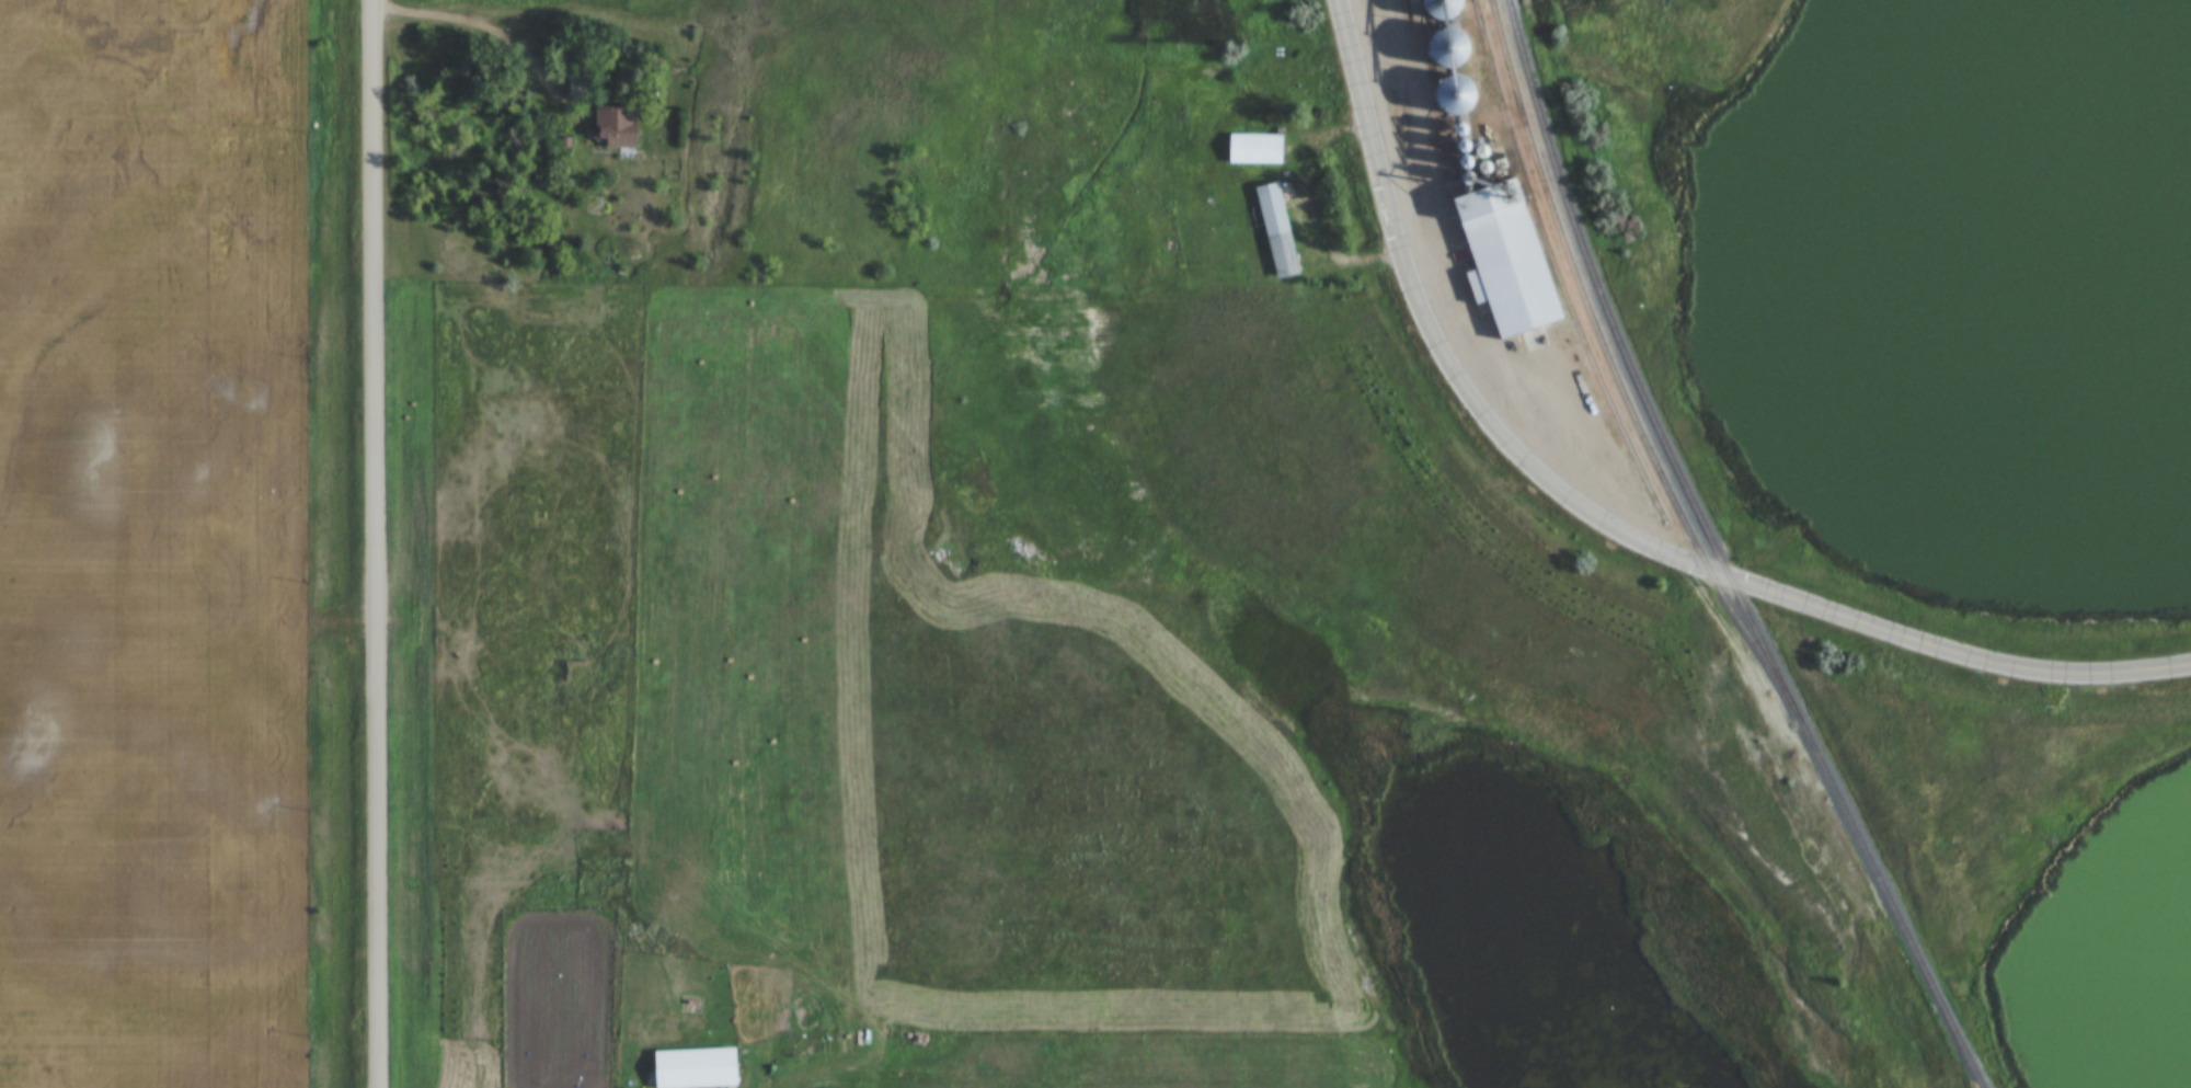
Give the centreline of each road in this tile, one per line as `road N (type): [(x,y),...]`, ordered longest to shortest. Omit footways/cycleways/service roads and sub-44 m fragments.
road 1 (tertiary): [(2190,661),(2053,669),(1965,654),(1724,573),(1593,515),(1523,459),(1465,390),(1400,252),(1338,0)]
road 2 (tertiary): [(378,1087),(372,0)]

